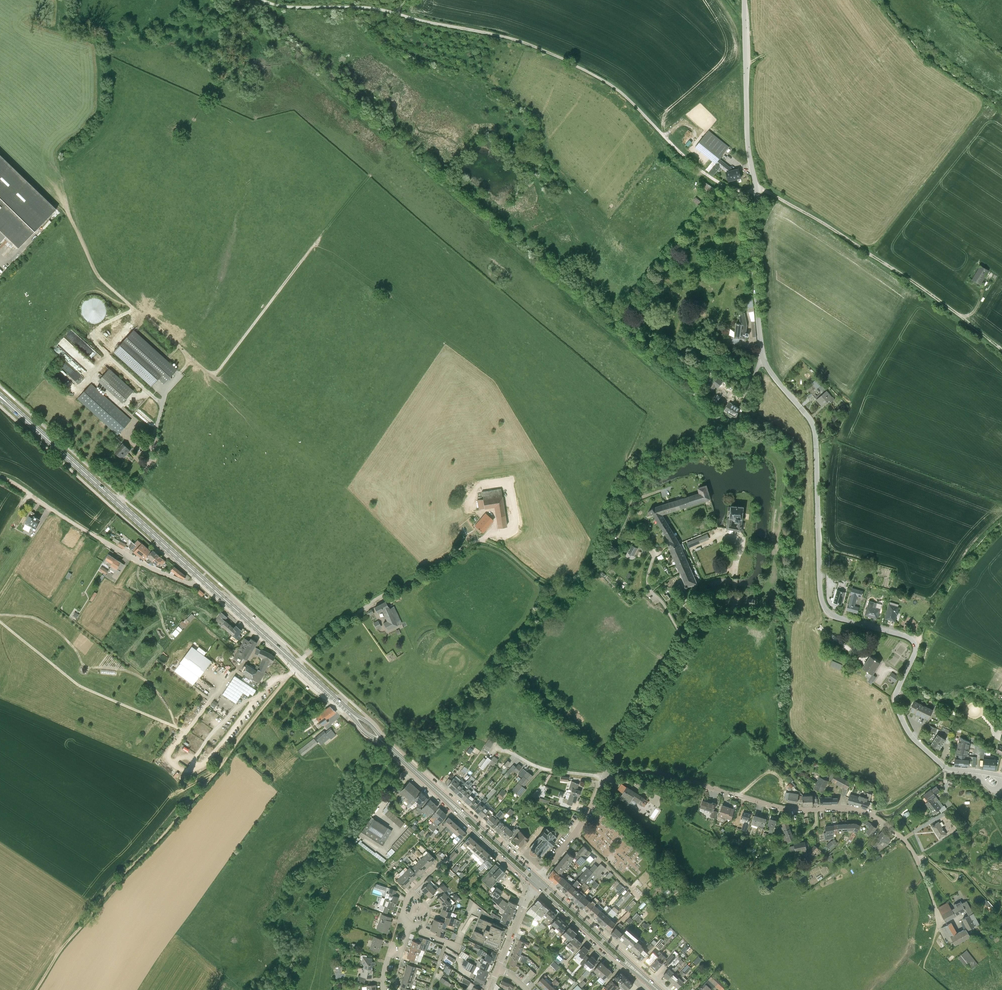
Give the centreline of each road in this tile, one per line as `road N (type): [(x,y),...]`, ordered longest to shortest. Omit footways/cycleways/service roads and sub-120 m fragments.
road 1 (unclassified): [(1001,776),(948,769),(912,736),(896,700),(913,639),(834,615),(823,604),(814,424),(770,369),(761,335),(745,0)]
road 2 (residential): [(939,926),(909,847),(869,813),(784,808),(652,771),(605,775)]
road 3 (track): [(287,677),(35,989)]
road 4 (track): [(1001,349),(930,291),(756,185)]
road 5 (primary): [(200,577),(6,402)]
road 6 (track): [(191,360),(99,278),(71,210),(38,184)]
road 7 (track): [(319,240),(218,371),(191,360),(178,376)]
road 8 (primary): [(355,717),(200,577)]
road 9 (unclassified): [(200,577),(188,583),(147,566),(31,495)]
road 10 (track): [(915,642),(1001,520)]
road 11 (primary): [(639,973),(539,877)]
road 12 (primary): [(535,886),(639,973)]
road 13 (primary): [(445,798),(535,886)]
road 14 (primary): [(539,877),(445,798)]
road 15 (residential): [(539,877),(579,827),(605,775)]

